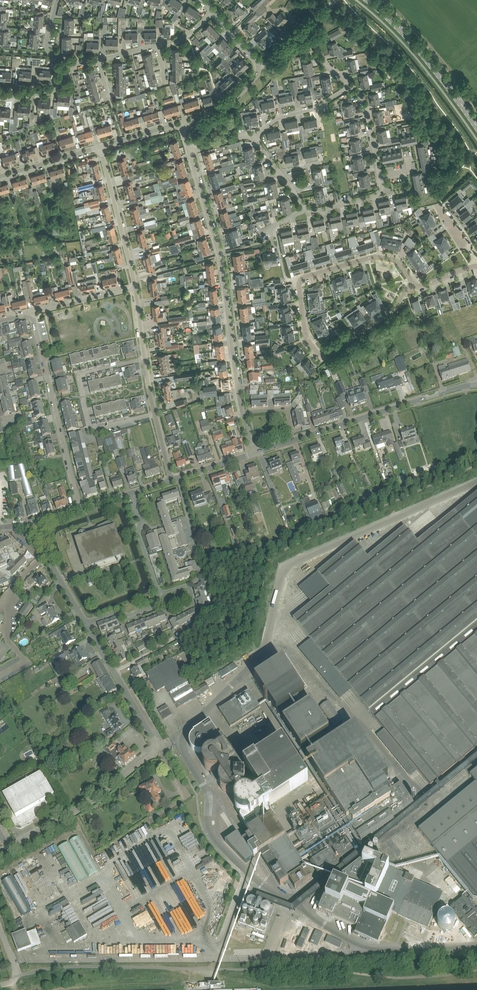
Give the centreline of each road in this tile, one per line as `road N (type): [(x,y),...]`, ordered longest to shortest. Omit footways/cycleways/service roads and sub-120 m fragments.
road 1 (track): [(0,983),(64,967),(384,977),(476,968)]
road 2 (residential): [(414,283),(394,310),(330,353),(319,354),(306,338),(303,278),(374,256),(397,261),(410,277)]
road 3 (unclassified): [(0,852),(92,801),(154,752),(154,740),(114,672)]
road 4 (residential): [(242,412),(219,253),(188,151)]
road 5 (tertiary): [(254,453),(476,385)]
road 6 (residential): [(80,510),(32,313)]
road 7 (residential): [(144,359),(79,377),(89,428),(154,414)]
road 8 (tertiary): [(476,130),(420,54),(365,0)]
road 9 (residential): [(136,289),(100,147)]
road 10 (residential): [(25,660),(8,641),(8,597),(46,556)]

